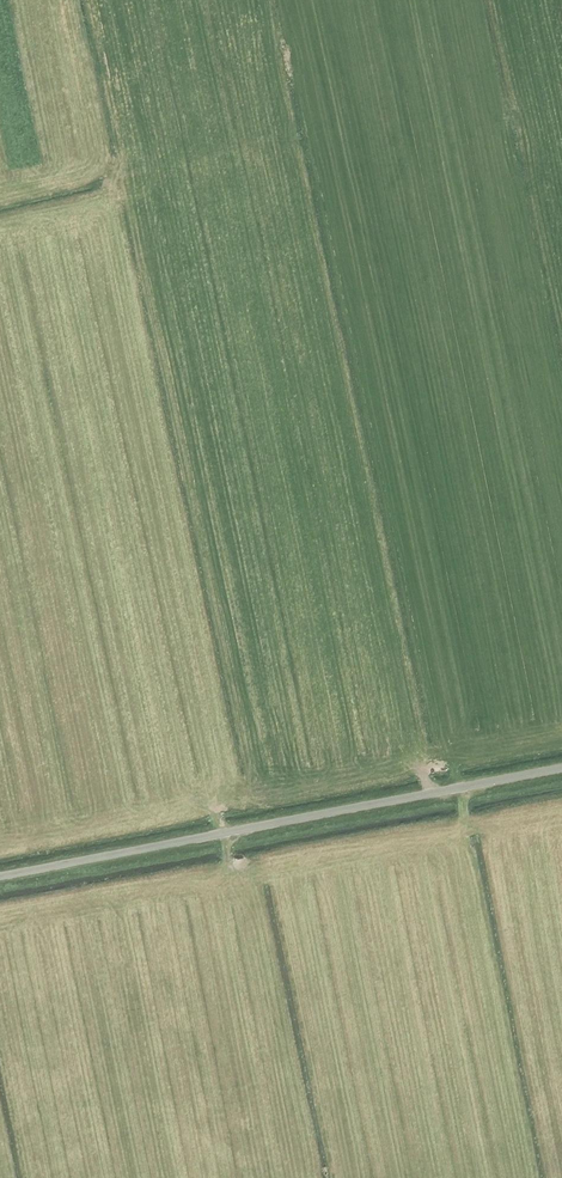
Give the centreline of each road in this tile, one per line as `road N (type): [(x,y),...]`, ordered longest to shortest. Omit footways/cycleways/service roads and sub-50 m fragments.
road 1 (unclassified): [(0,876),(561,768)]

